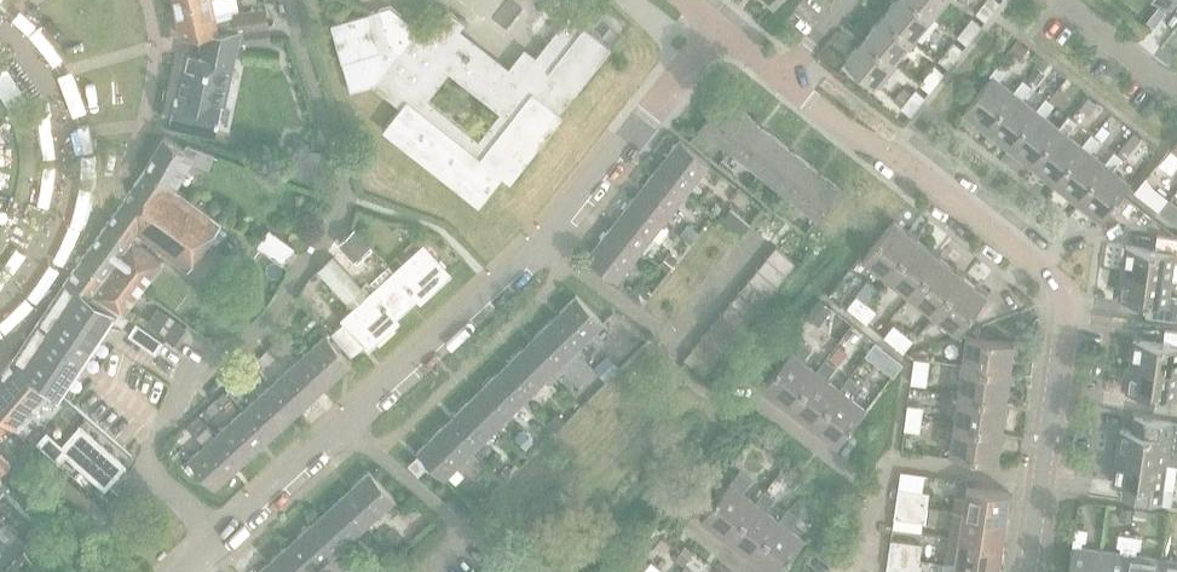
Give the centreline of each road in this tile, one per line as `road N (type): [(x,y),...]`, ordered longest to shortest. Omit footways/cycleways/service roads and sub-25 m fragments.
road 1 (residential): [(218,538),(542,243),(715,25)]
road 2 (residential): [(145,462),(193,379),(267,318),(341,208),(348,180),(290,0)]
road 3 (residential): [(1040,475),(1065,294),(889,150),(855,138),(782,80)]
road 4 (tertiary): [(0,305),(46,251),(60,212),(69,133),(48,76),(0,20)]
road 5 (residential): [(1040,475),(884,458),(872,491)]
road 6 (residential): [(1176,84),(1058,0)]
road 7 (residential): [(771,411),(872,491)]
road 8 (residential): [(84,571),(145,462)]

